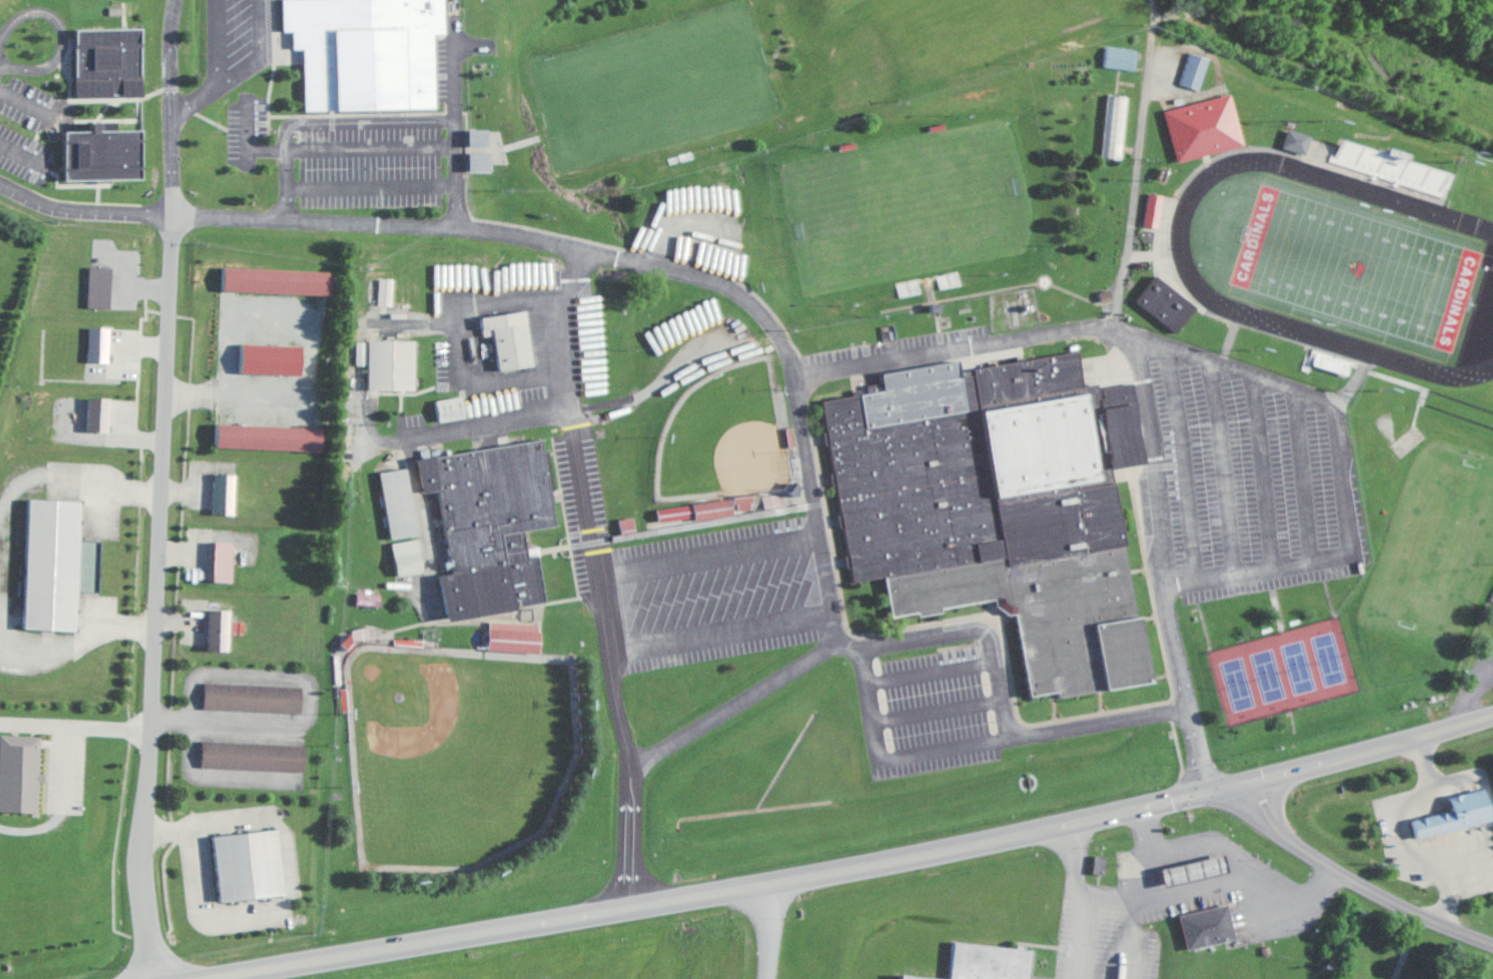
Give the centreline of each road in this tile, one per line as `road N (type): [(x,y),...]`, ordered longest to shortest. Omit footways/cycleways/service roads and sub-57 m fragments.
road 1 (primary): [(229,978),(947,854),(1492,720)]
road 2 (residential): [(839,652),(790,372),(1100,330),(1140,355),(1185,684),(1177,712)]
road 3 (residential): [(1271,780),(1177,712),(1014,738),(987,628),(839,652),(633,760)]
road 4 (residential): [(572,404),(613,692),(633,760)]
road 5 (secondary): [(1492,949),(1401,912),(1304,855),(1277,830),(1260,783)]
road 6 (residential): [(639,908),(633,760)]

